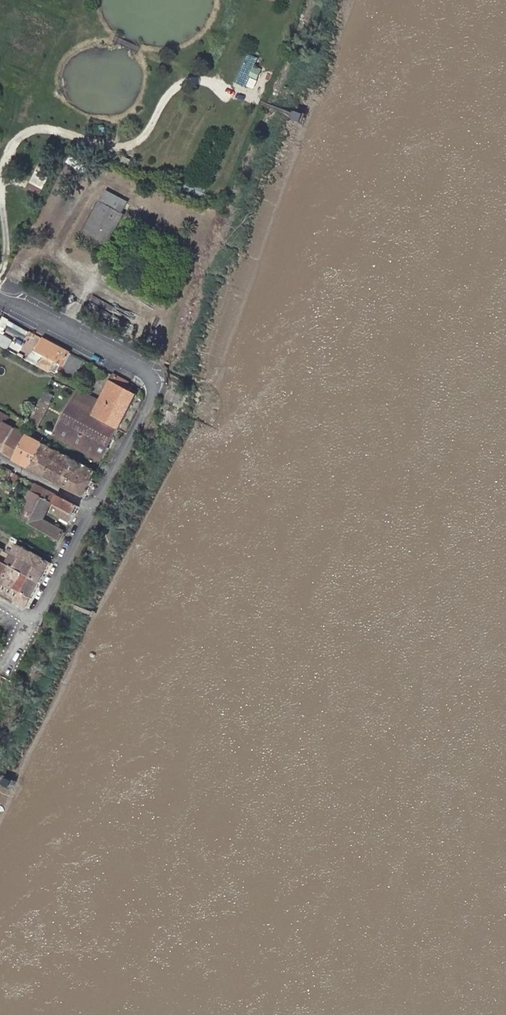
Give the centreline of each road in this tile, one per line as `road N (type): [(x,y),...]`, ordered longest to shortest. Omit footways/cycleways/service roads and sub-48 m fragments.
road 1 (unclassified): [(95,508),(154,396),(156,377),(0,298)]
road 2 (unclassified): [(14,660),(95,508)]

